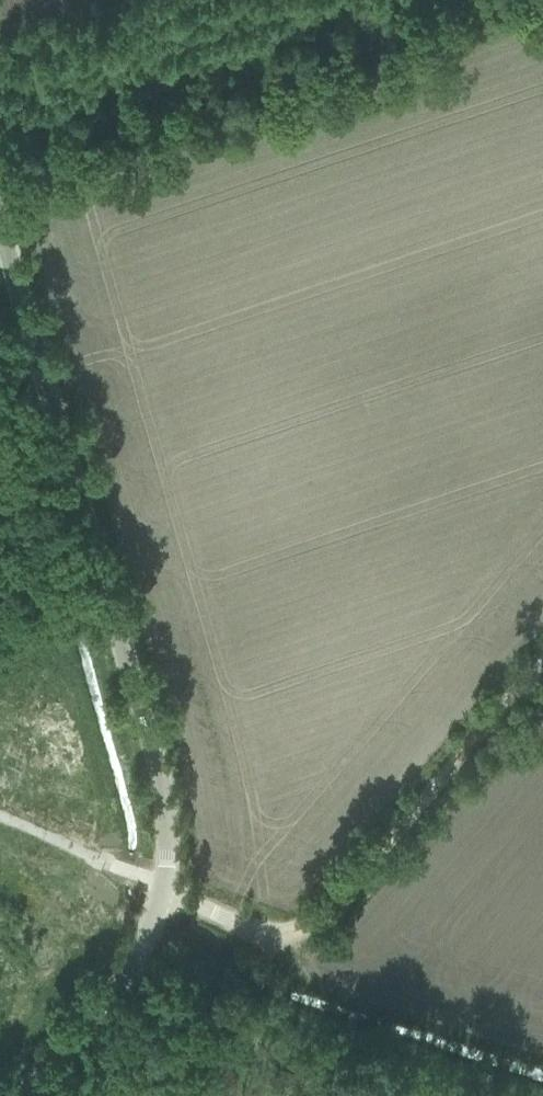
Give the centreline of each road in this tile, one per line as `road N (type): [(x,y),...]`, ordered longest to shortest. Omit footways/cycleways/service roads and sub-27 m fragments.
road 1 (tertiary): [(14,1095),(141,956),(168,865),(163,784),(0,224)]
road 2 (track): [(505,0),(0,158)]
road 3 (track): [(279,932),(317,918),(542,660)]
road 4 (track): [(165,892),(279,932)]

